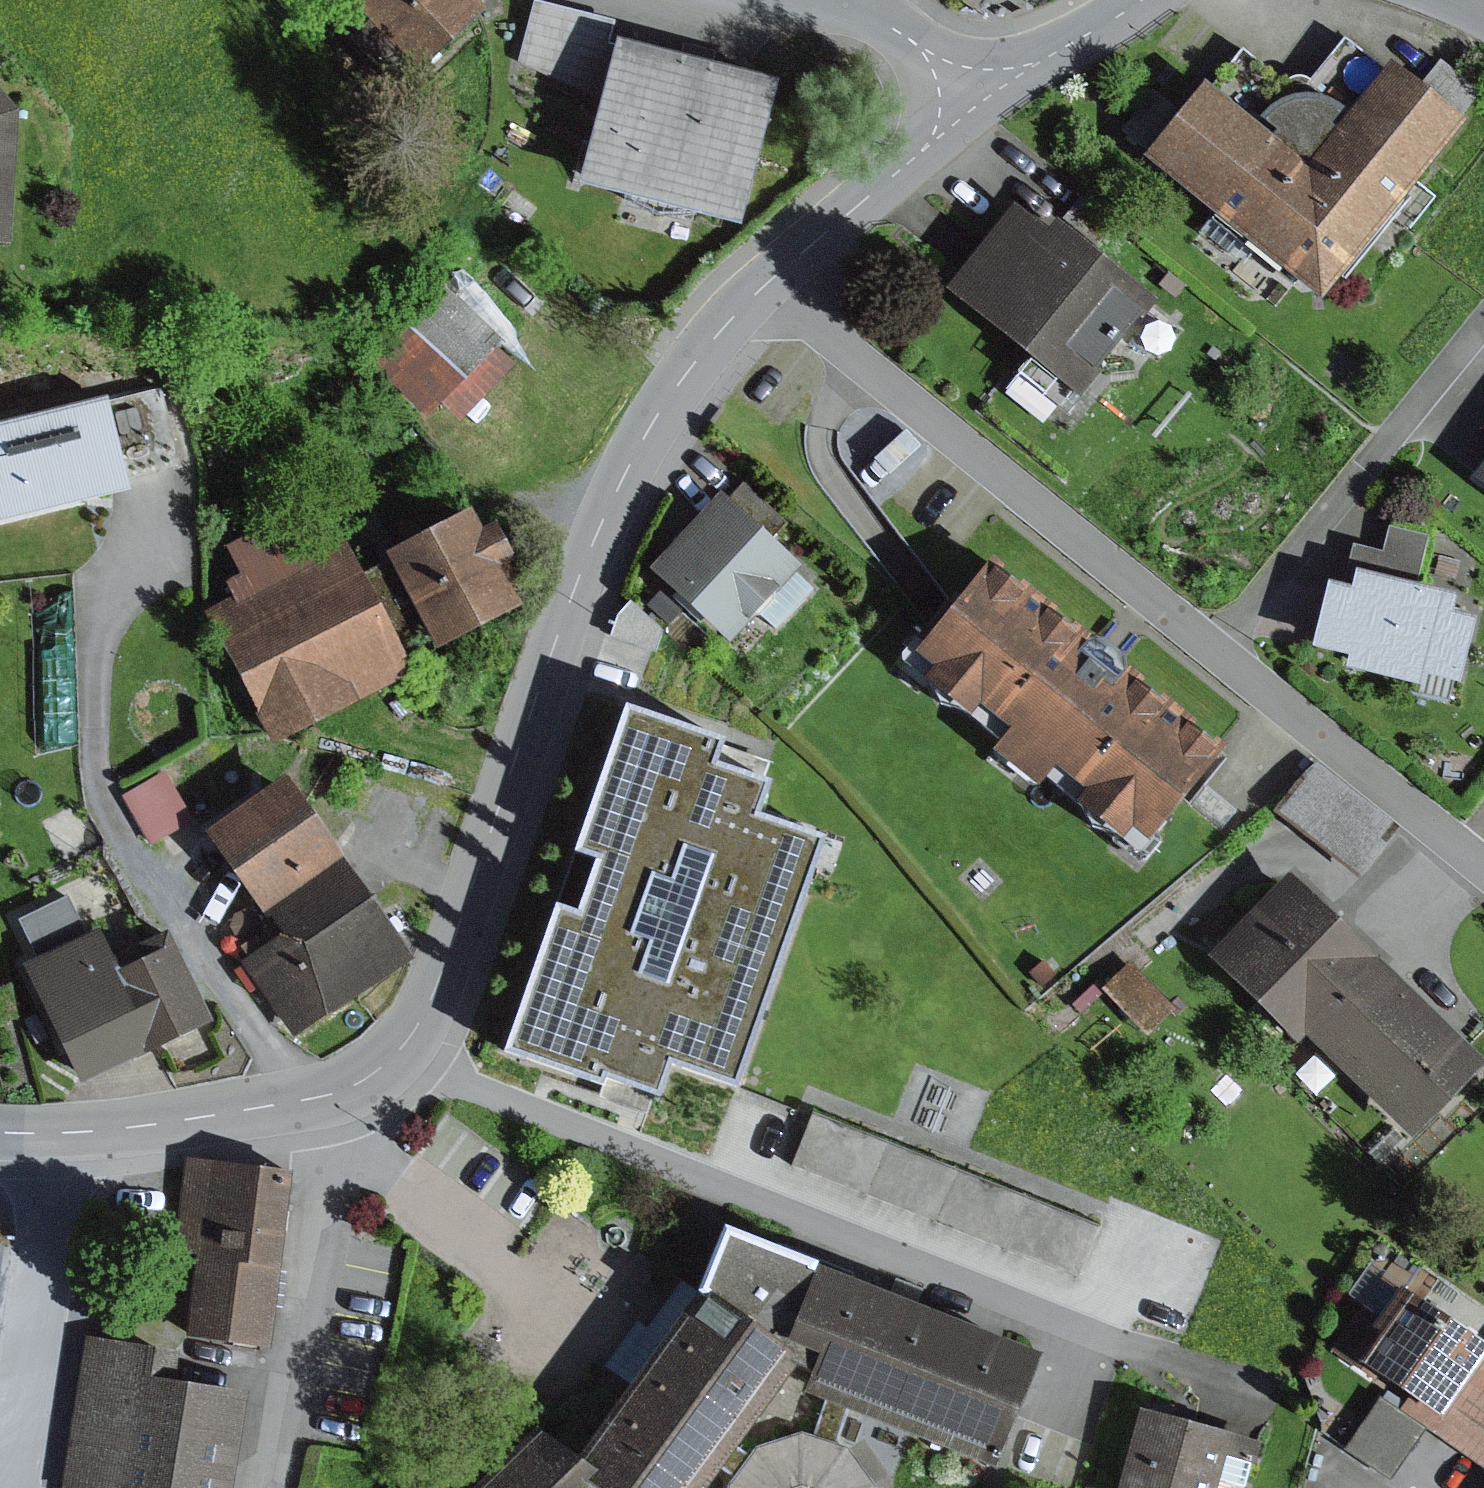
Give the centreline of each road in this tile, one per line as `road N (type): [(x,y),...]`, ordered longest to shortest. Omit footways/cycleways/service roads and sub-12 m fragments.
road 1 (residential): [(60,1135),(289,1104),(336,1091),(408,1043),(438,988),(550,659),(632,460),(705,346),(769,280)]
road 2 (residential): [(1483,869),(769,280)]
road 3 (unclassified): [(60,1135),(8,1487)]
road 4 (residential): [(769,280),(926,148),(965,89)]
road 5 (residential): [(965,89),(1044,61),(1141,0)]
road 6 (residential): [(965,89),(894,29),(851,6),(814,0)]

